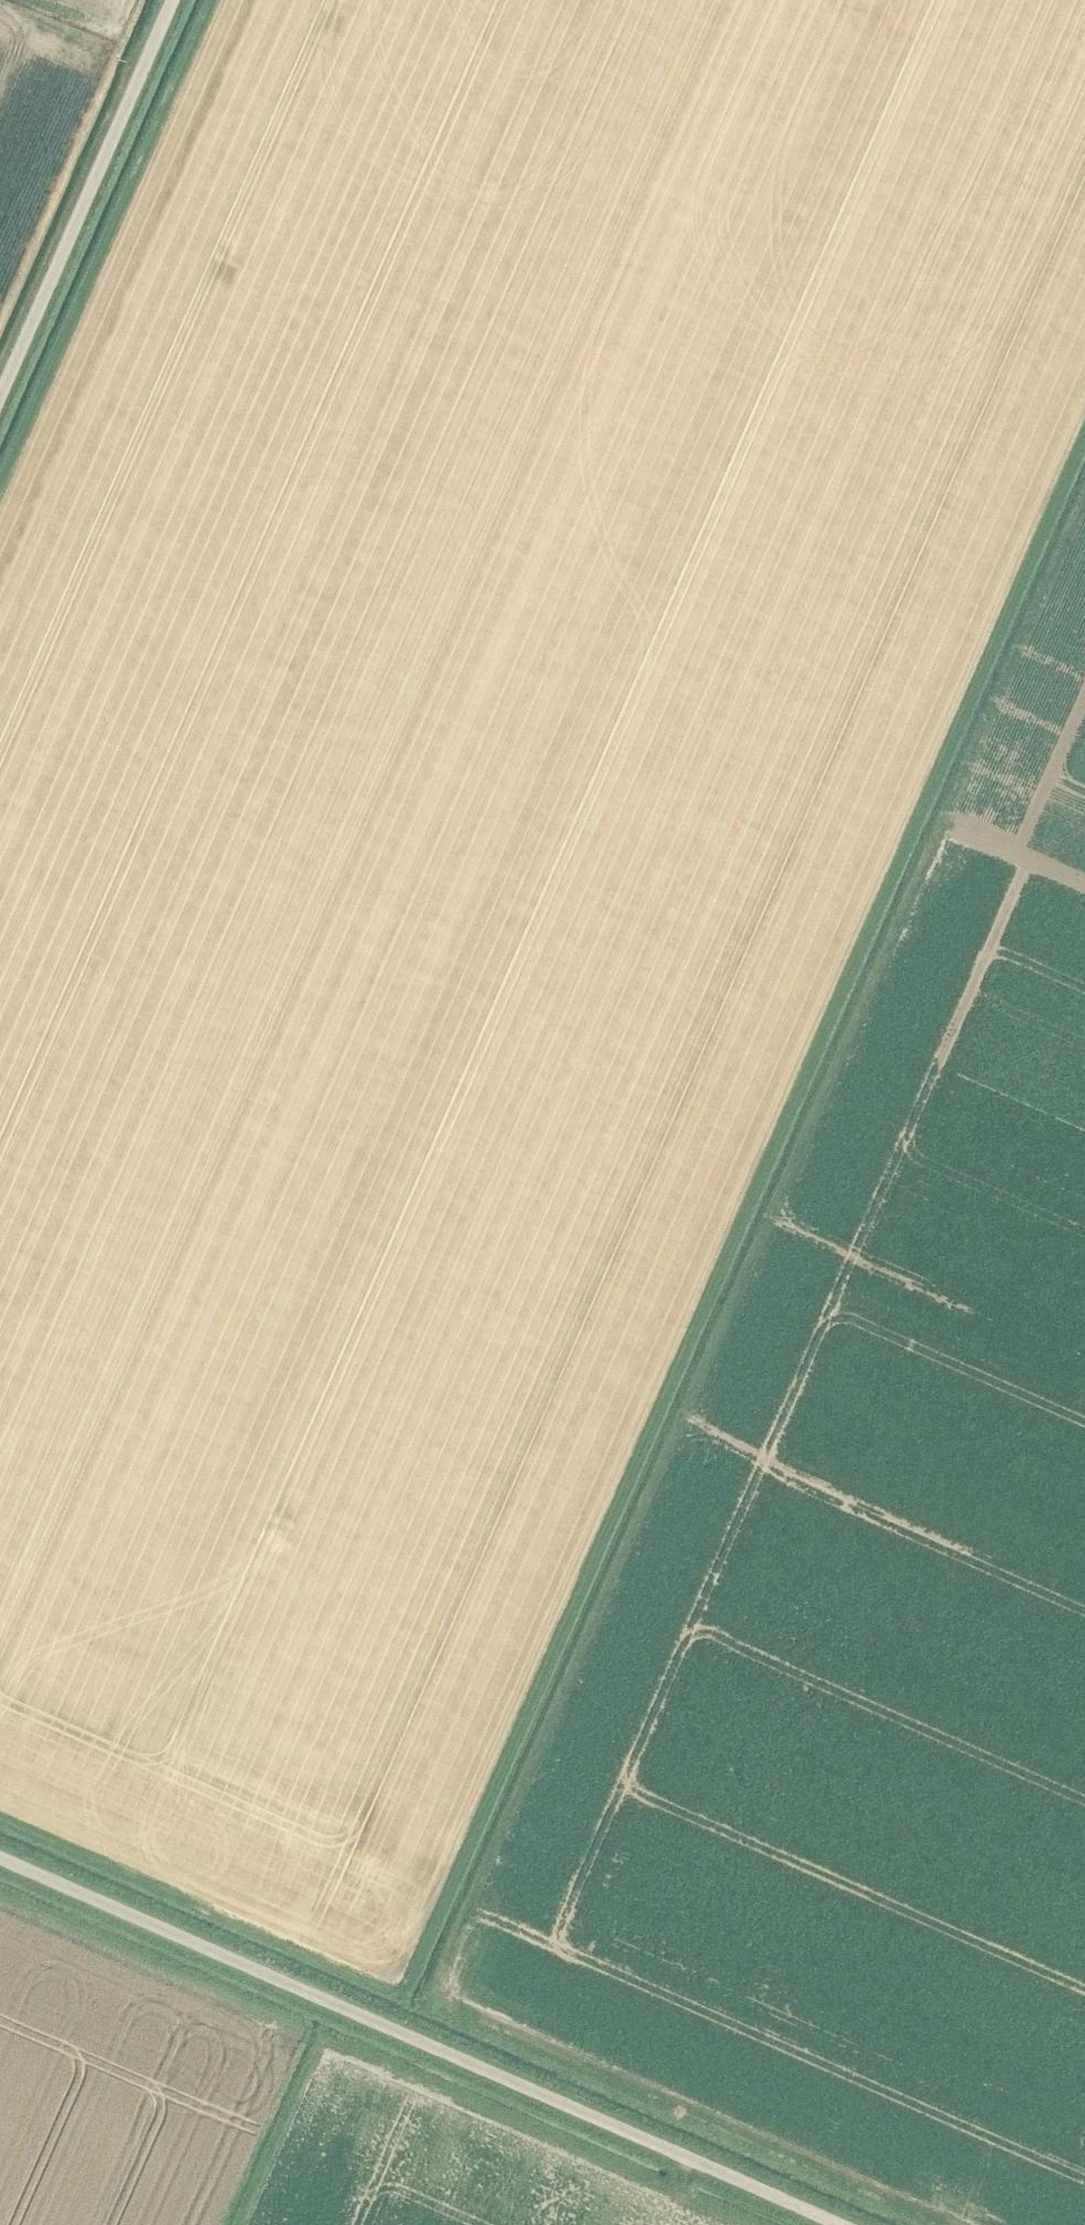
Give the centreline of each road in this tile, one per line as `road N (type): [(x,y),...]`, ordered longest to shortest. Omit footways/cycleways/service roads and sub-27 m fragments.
road 1 (unclassified): [(836,2224),(0,1856)]
road 2 (unclassified): [(0,387),(170,0)]

